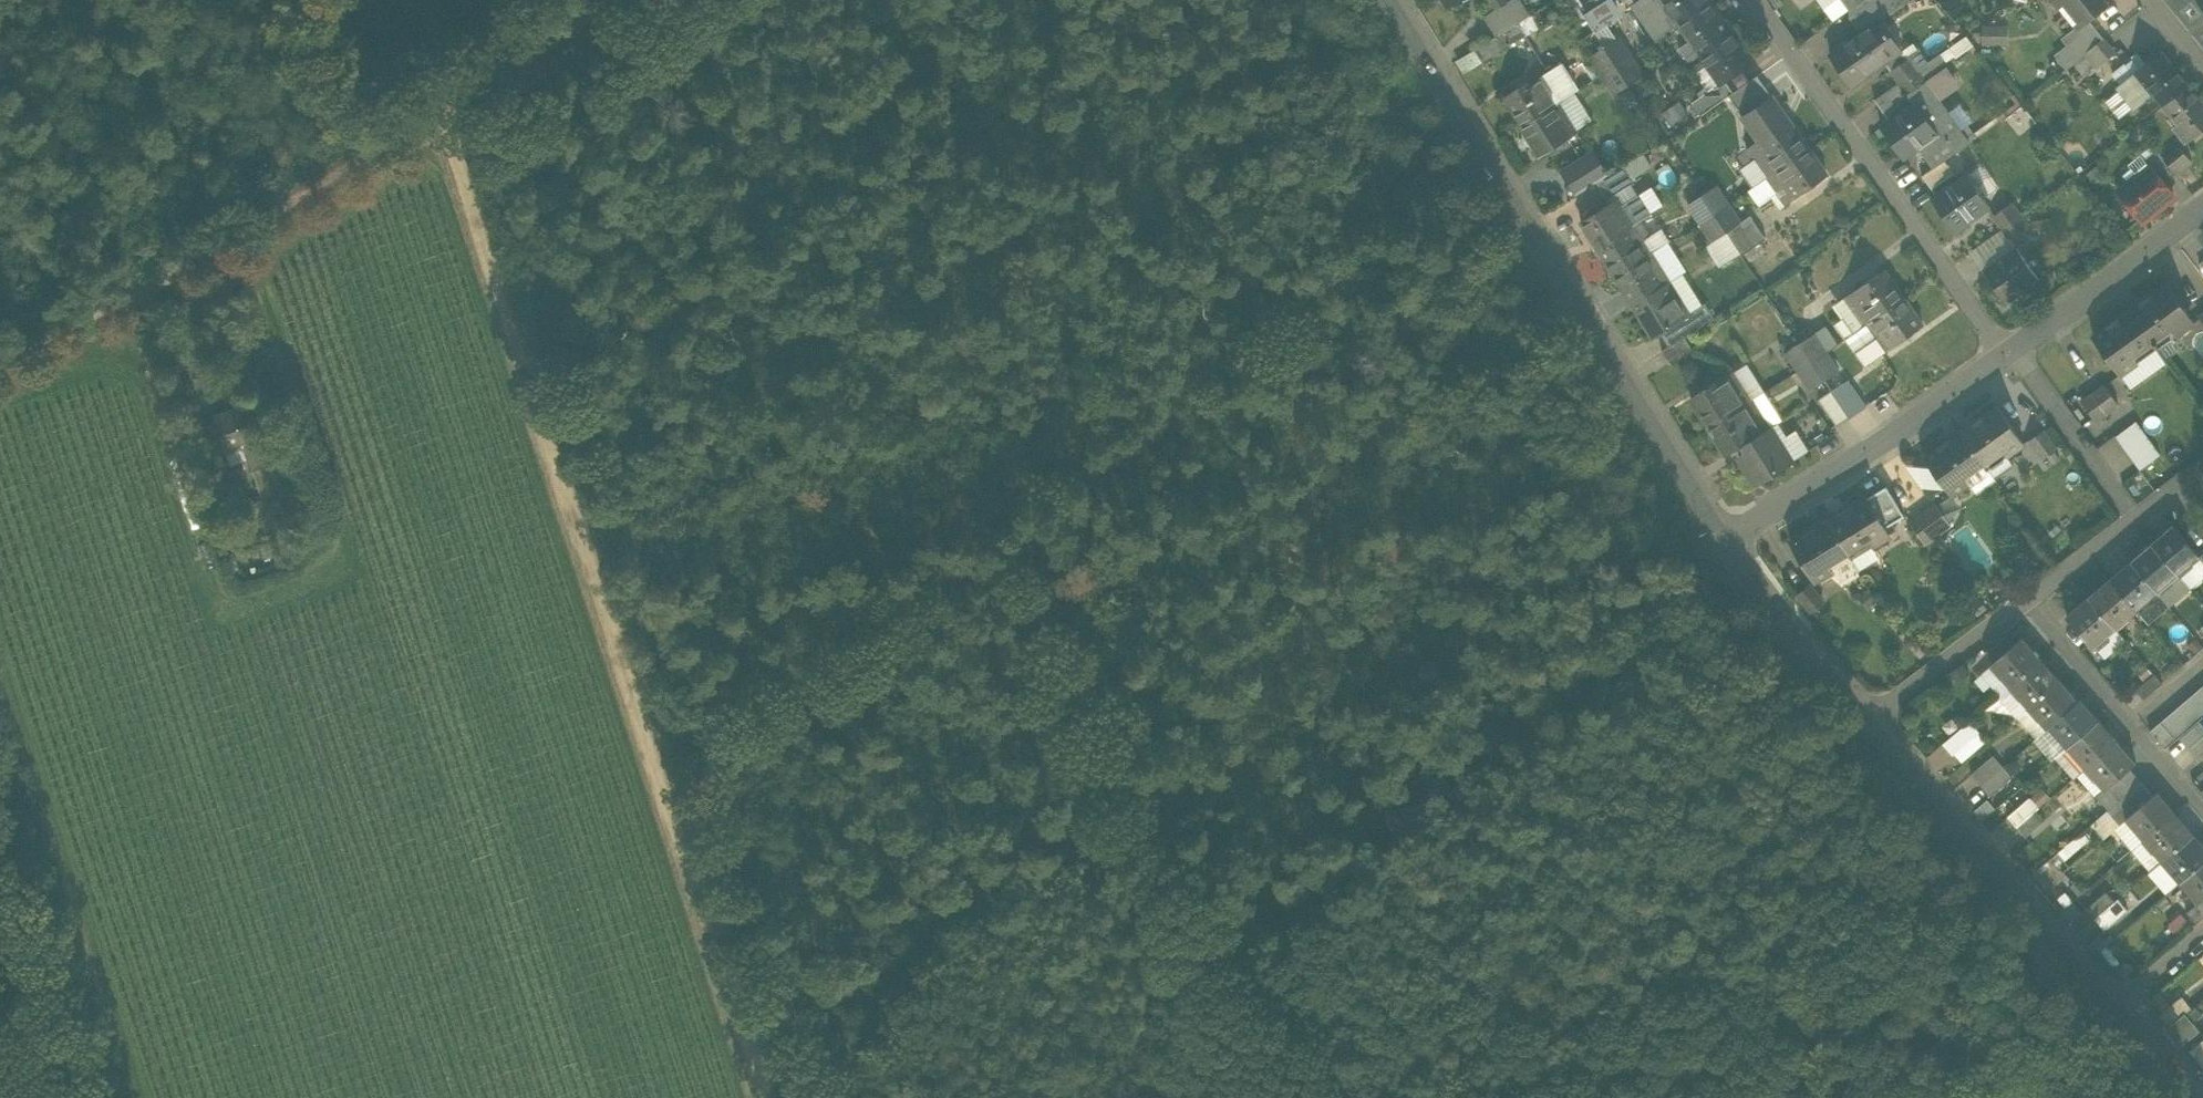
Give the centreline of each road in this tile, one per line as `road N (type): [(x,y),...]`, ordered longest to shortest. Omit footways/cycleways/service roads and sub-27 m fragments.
road 1 (track): [(442,102),(764,1097)]
road 2 (unclassified): [(601,0),(136,295),(0,360)]
road 3 (residential): [(1395,0),(1731,542)]
road 4 (residential): [(1760,0),(2007,354)]
road 5 (residential): [(1872,723),(2118,1008)]
road 6 (residential): [(1731,542),(2007,354)]
road 7 (residential): [(2028,601),(2202,808)]
road 8 (residential): [(2007,354),(2202,201)]
road 9 (residential): [(1731,542),(1872,723)]
road 10 (residential): [(2007,354),(2136,517)]
road 11 (residential): [(2028,601),(1872,723)]
road 12 (residential): [(2136,517),(2028,601)]

